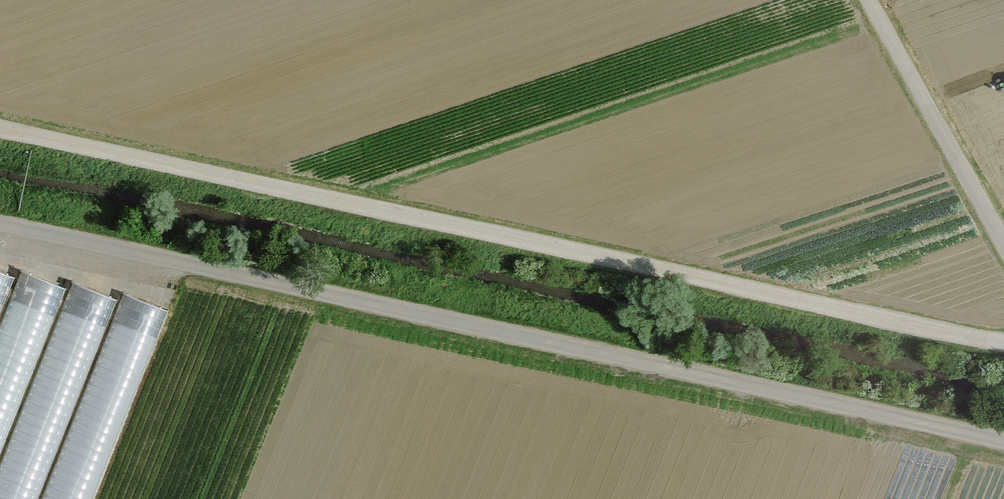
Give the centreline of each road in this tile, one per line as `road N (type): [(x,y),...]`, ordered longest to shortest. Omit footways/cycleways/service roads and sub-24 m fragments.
road 1 (track): [(1003,446),(0,233)]
road 2 (track): [(0,131),(1003,342)]
road 3 (track): [(866,0),(1003,247)]

